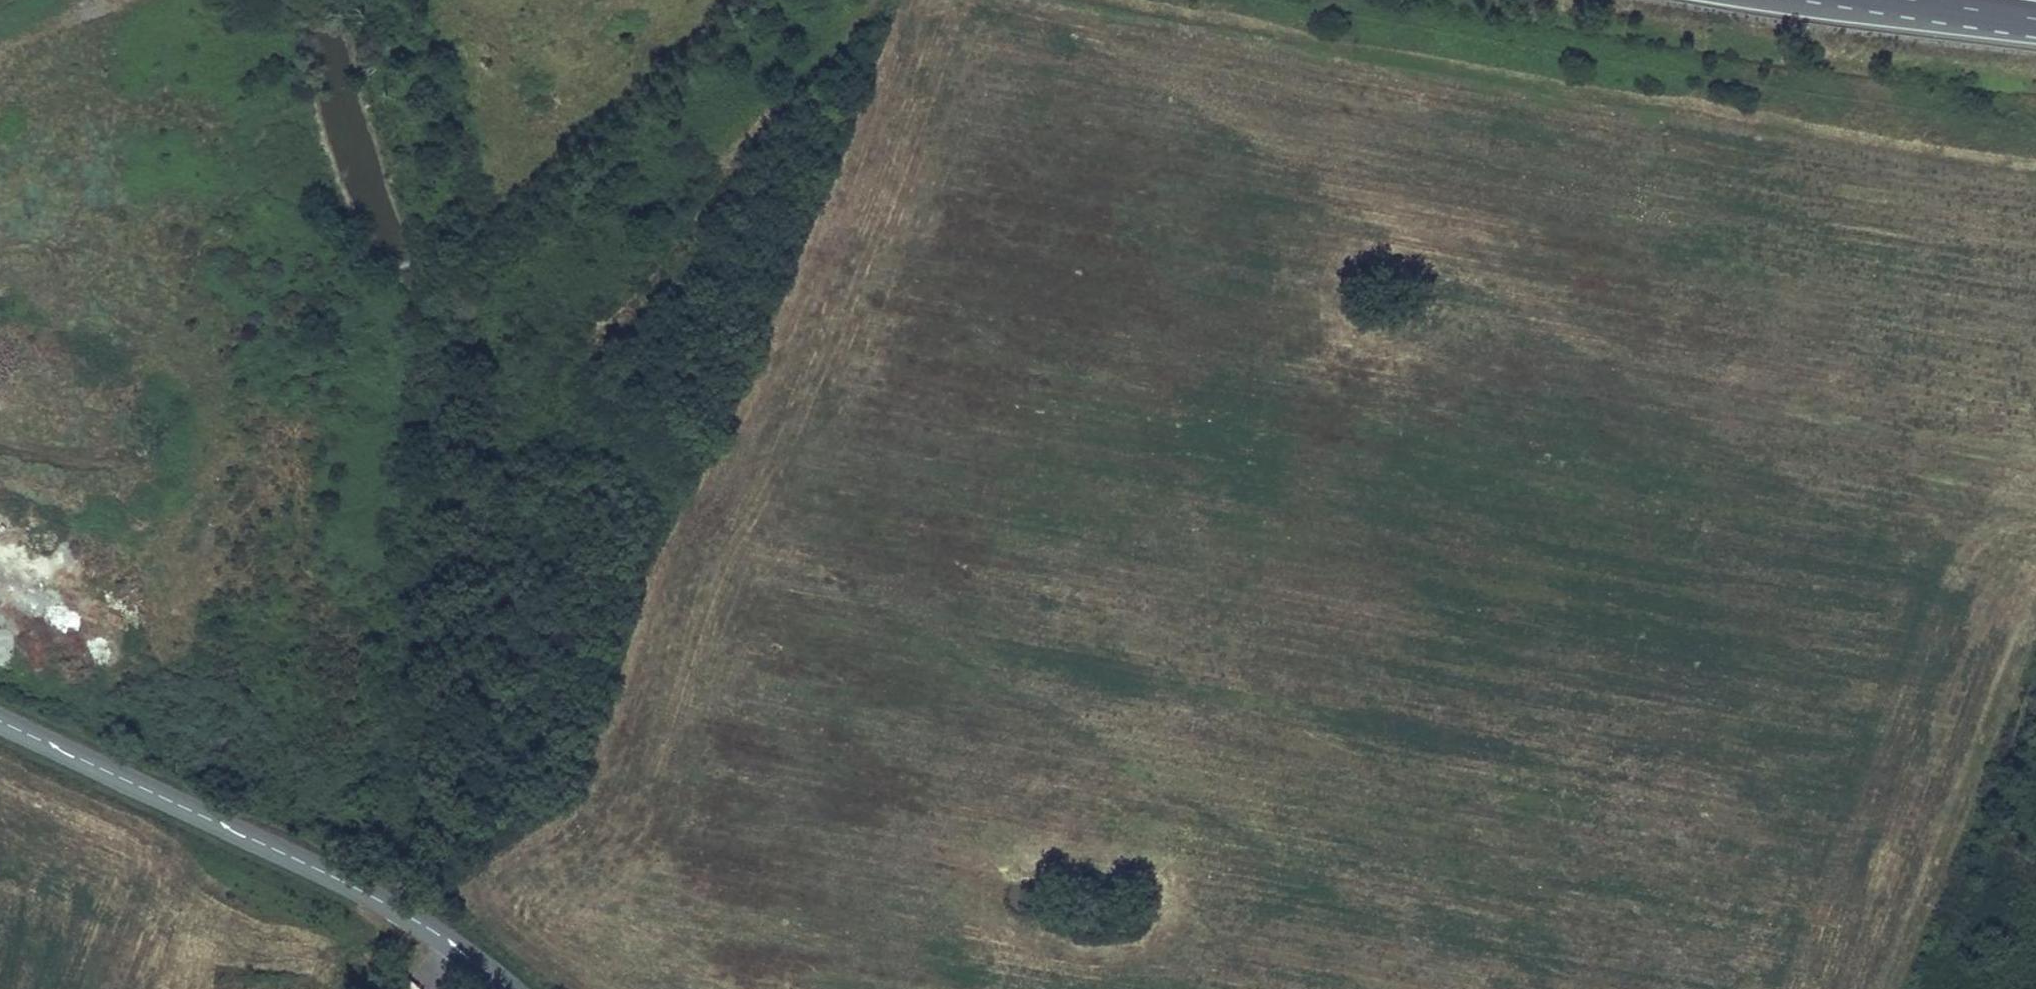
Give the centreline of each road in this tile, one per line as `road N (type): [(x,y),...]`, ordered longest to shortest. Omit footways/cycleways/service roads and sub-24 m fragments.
road 1 (tertiary): [(0,722),(414,929),(497,988)]
road 2 (trunk): [(1914,0),(2035,19)]

